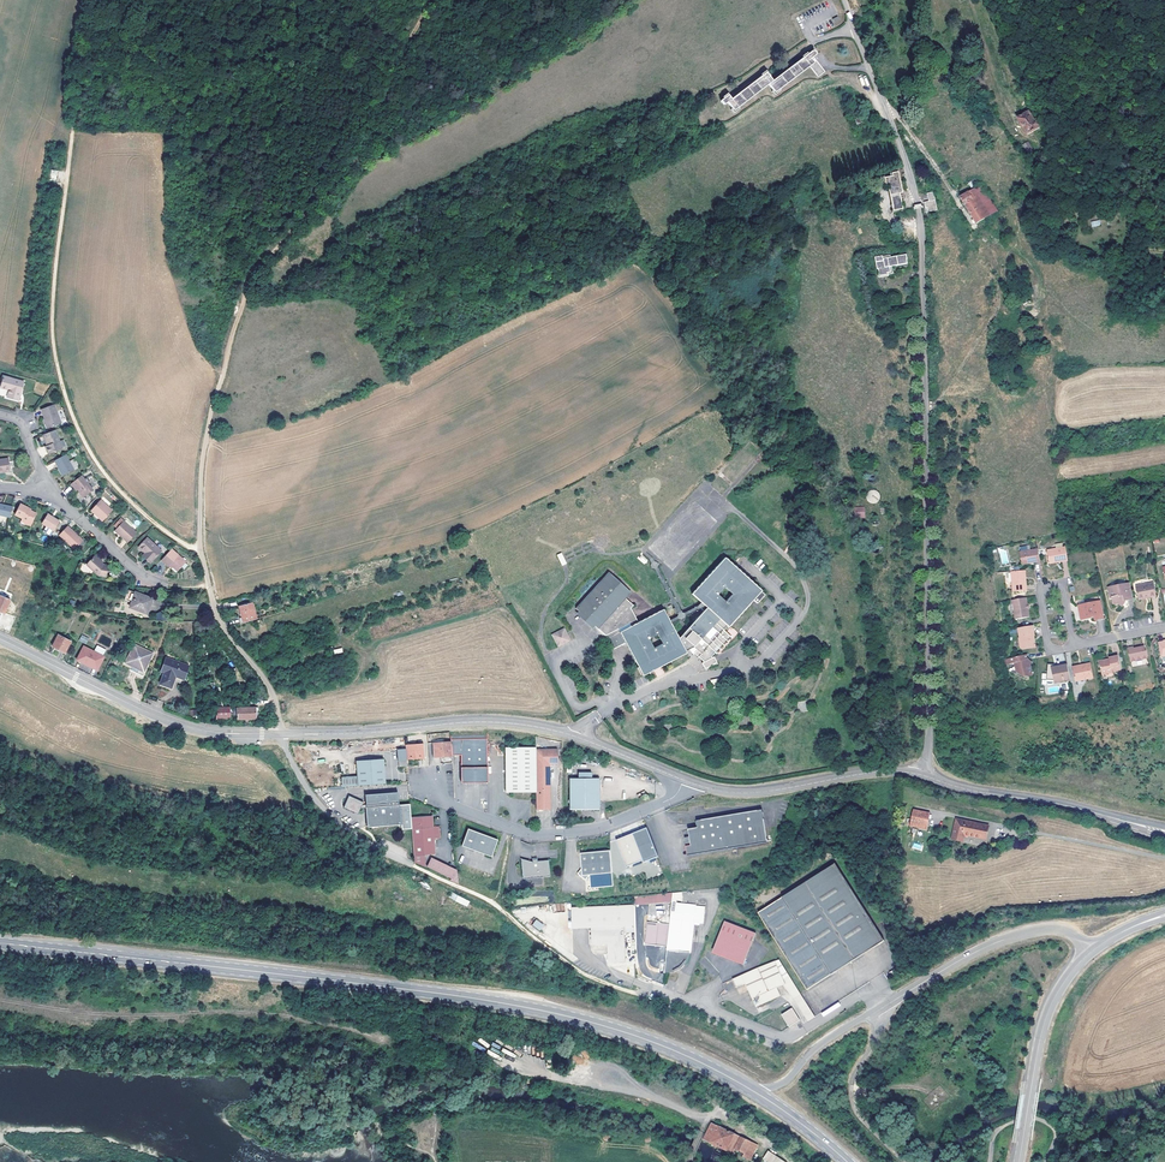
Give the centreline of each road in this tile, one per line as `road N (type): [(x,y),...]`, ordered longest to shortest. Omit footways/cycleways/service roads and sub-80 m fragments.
road 1 (track): [(432,0),(360,157),(249,285),(204,447),(200,549),(167,535),(104,474),(72,420),(55,364),(52,298),(96,0)]
road 2 (unclassified): [(922,775),(930,711),(922,235),(914,184),(845,0)]
road 3 (primary): [(0,944),(551,1012),(670,1049),(756,1093)]
road 4 (tertiary): [(279,735),(523,725),(579,737),(687,782)]
road 5 (track): [(0,1001),(97,1015),(272,1016),(387,1042)]
road 6 (tertiary): [(1089,952),(1054,928),(994,942),(823,1043),(785,1083),(756,1093)]
road 7 (tertiary): [(0,639),(190,728),(279,735)]
road 8 (unclassified): [(687,782),(675,798),(600,829),(531,835),(431,797),(421,782)]
road 9 (track): [(409,865),(495,907),(589,976),(646,995),(658,990)]
road 10 (track): [(791,1161),(720,1117),(528,1068)]
road 11 (track): [(275,253),(286,0)]
road 12 (tertiary): [(922,775),(1164,832)]
road 13 (tertiary): [(687,782),(727,793),(874,772),(922,775)]
road 14 (tertiary): [(1089,952),(1044,1020),(1020,1161)]
road 15 (unclassified): [(200,549),(218,619),(272,695),(279,735)]
road 16 (unclassified): [(279,735),(330,819),(409,865)]
road 17 (track): [(905,1161),(864,1125),(851,1098),(852,1079),(880,1024),(877,1011)]
road 18 (residential): [(55,497),(140,575),(167,585)]

